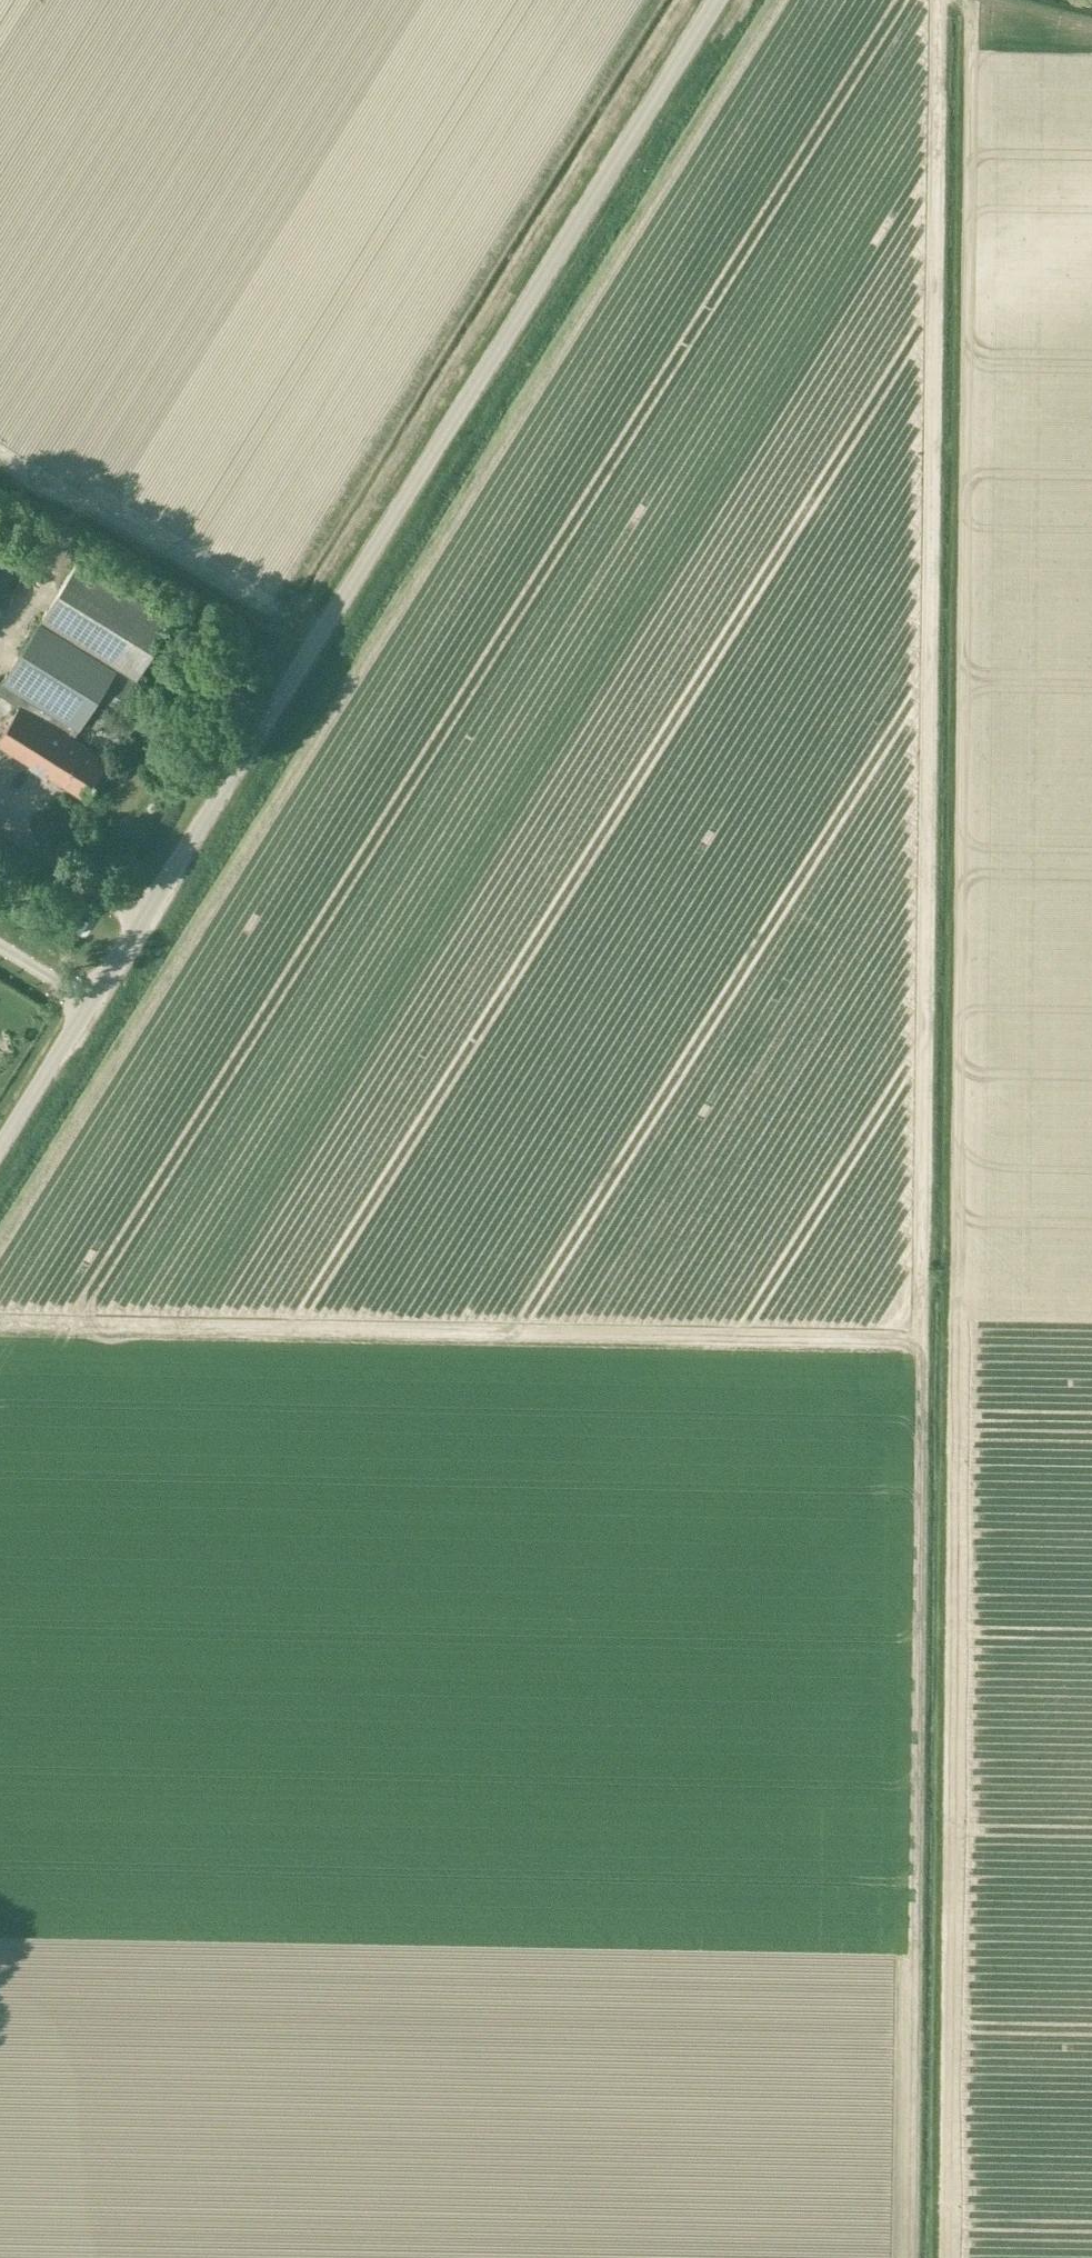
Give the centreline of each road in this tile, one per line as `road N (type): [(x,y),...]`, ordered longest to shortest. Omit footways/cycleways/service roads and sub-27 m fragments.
road 1 (unclassified): [(0,1145),(715,0)]

